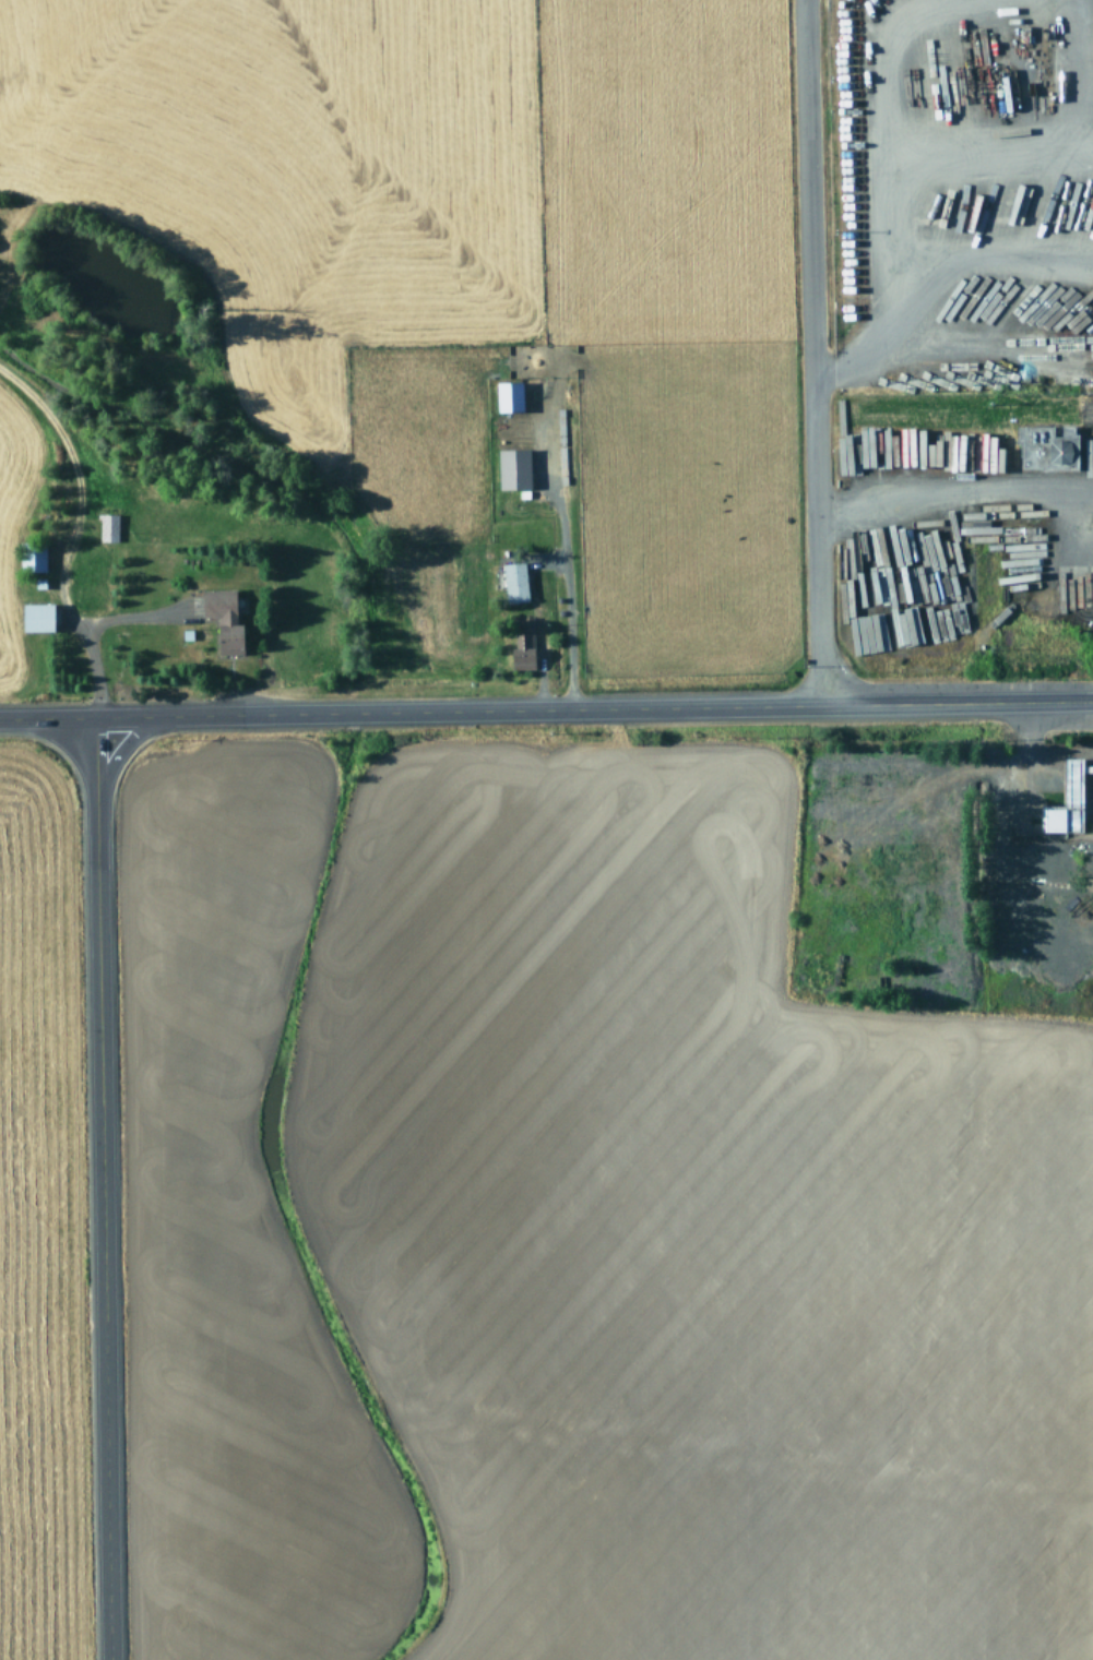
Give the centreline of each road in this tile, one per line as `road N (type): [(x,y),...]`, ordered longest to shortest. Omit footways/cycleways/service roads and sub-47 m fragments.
road 1 (secondary): [(91,721),(1092,702)]
road 2 (tertiary): [(105,1659),(91,721)]

